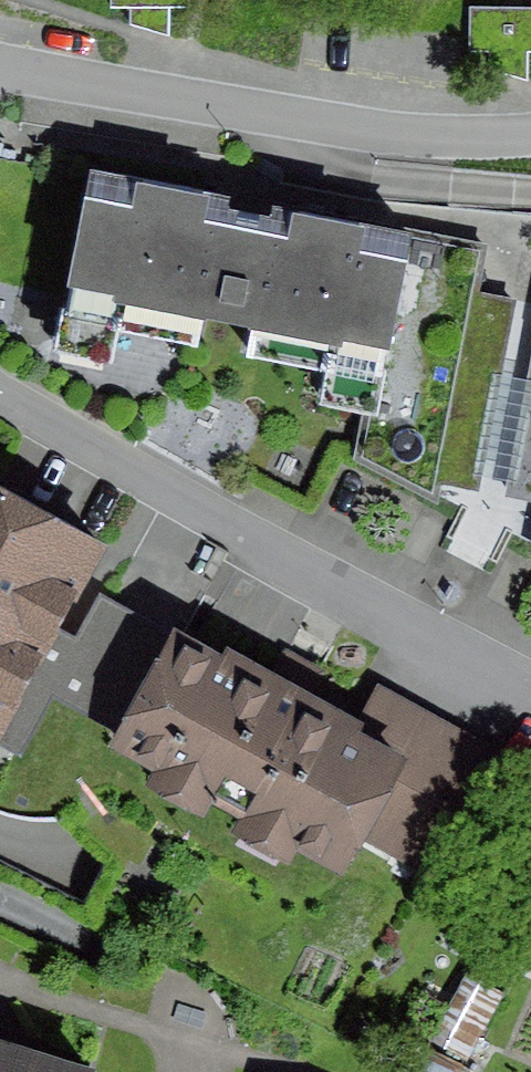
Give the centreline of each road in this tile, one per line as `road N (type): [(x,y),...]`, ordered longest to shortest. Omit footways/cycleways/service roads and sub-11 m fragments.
road 1 (residential): [(0,394),(530,699)]
road 2 (residential): [(0,72),(454,144),(530,137)]

